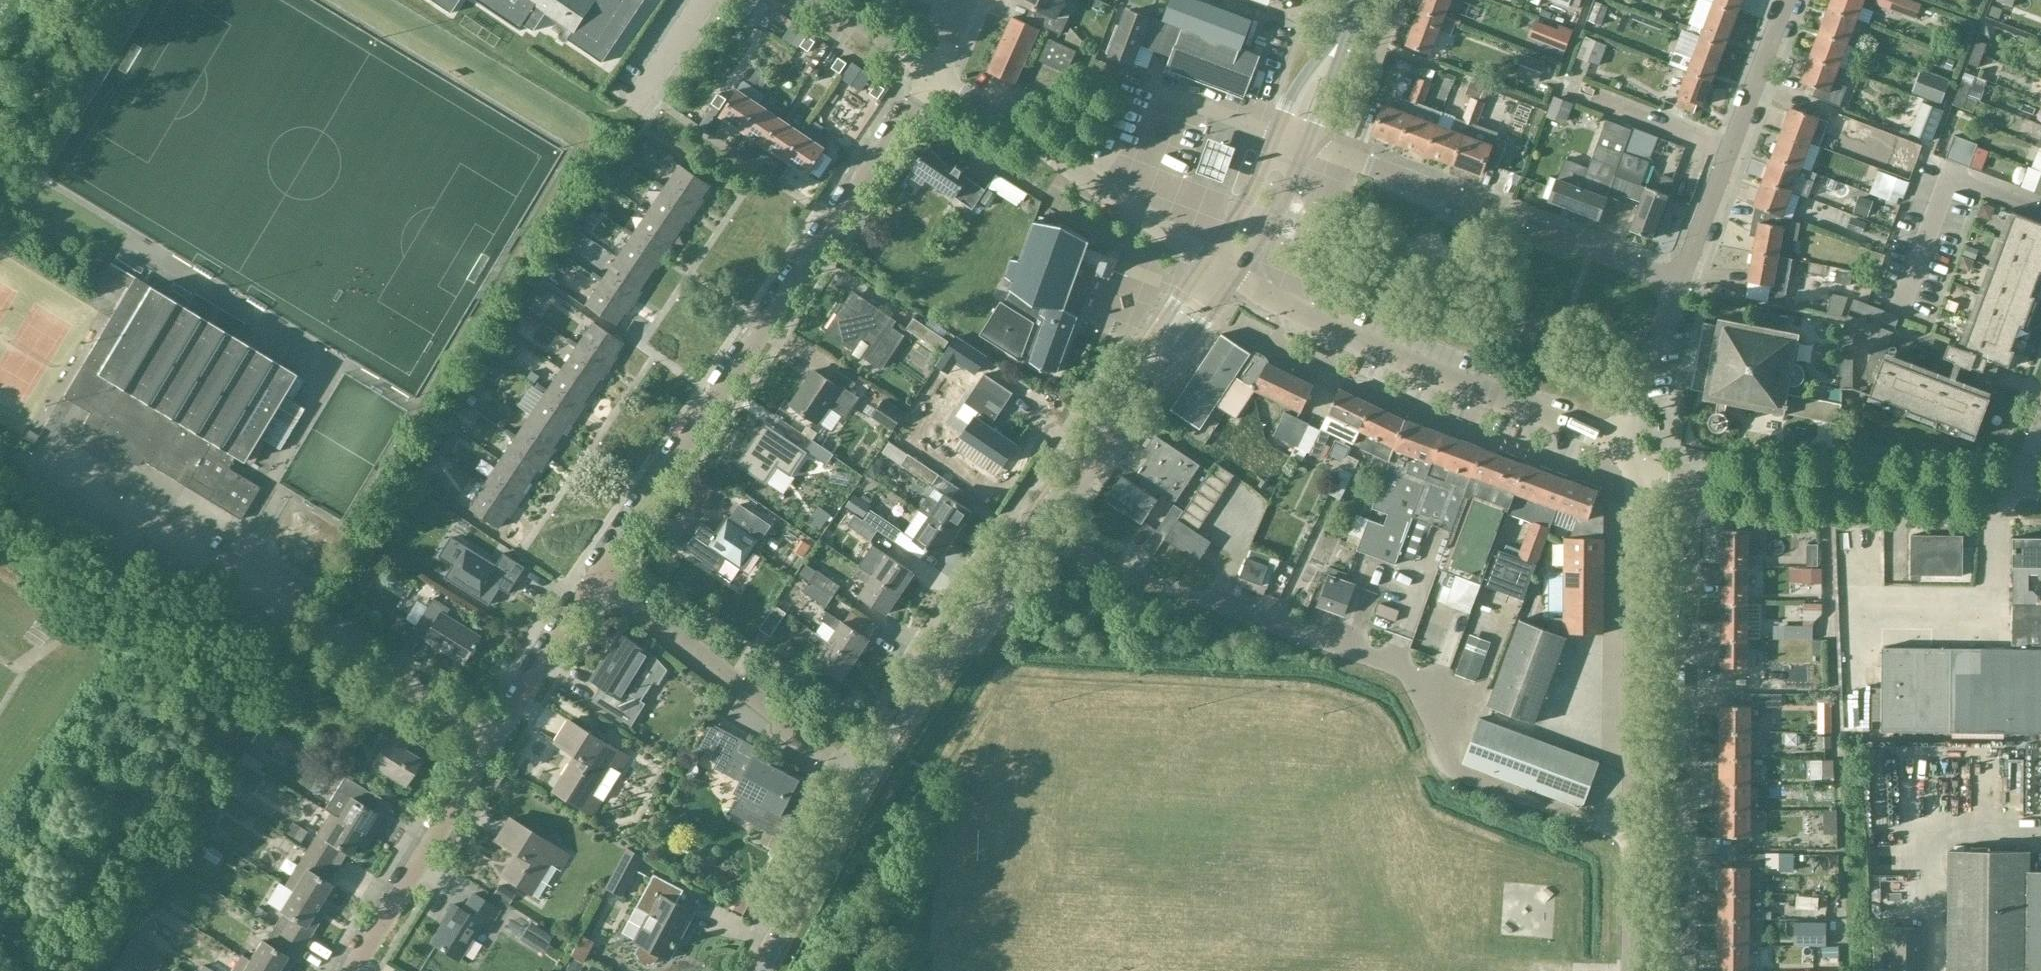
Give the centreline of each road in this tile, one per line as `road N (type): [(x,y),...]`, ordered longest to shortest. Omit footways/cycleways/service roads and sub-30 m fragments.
road 1 (residential): [(1034,528),(1114,568),(1401,669),(1459,773),(1609,828),(1633,828)]
road 2 (residential): [(598,577),(934,74)]
road 3 (residential): [(494,740),(34,457)]
road 4 (residential): [(1689,970),(1695,483)]
road 5 (unclassified): [(1618,436),(1423,371),(1235,276)]
road 6 (residential): [(1678,284),(1308,145)]
road 7 (unclassified): [(1633,828),(1637,510),(1645,479)]
road 8 (residential): [(865,781),(598,577)]
road 9 (residential): [(1206,259),(934,74)]
road 10 (residential): [(2017,486),(1695,483)]
road 11 (secondary): [(865,781),(1034,528)]
road 12 (residential): [(352,970),(494,740)]
road 13 (secondary): [(762,970),(865,781)]
road 14 (residential): [(494,740),(598,577)]
road 15 (secondary): [(1034,528),(1139,376)]
road 16 (residential): [(1729,152),(1561,88)]
road 17 (residential): [(1618,436),(1678,284)]
road 18 (residential): [(1729,152),(1787,0)]
road 19 (secondary): [(1235,276),(1284,201),(1308,145)]
road 20 (secondary): [(1139,376),(1174,360),(1235,276)]
road 21 (secondary): [(1276,136),(1247,200),(1206,259)]
road 22 (unclassified): [(1632,970),(1633,828)]
road 23 (residential): [(1678,284),(1729,152)]
road 24 (secondary): [(1206,259),(1148,346),(1139,376)]
road 25 (residential): [(631,110),(705,0)]
road 26 (residential): [(934,74),(825,0)]

